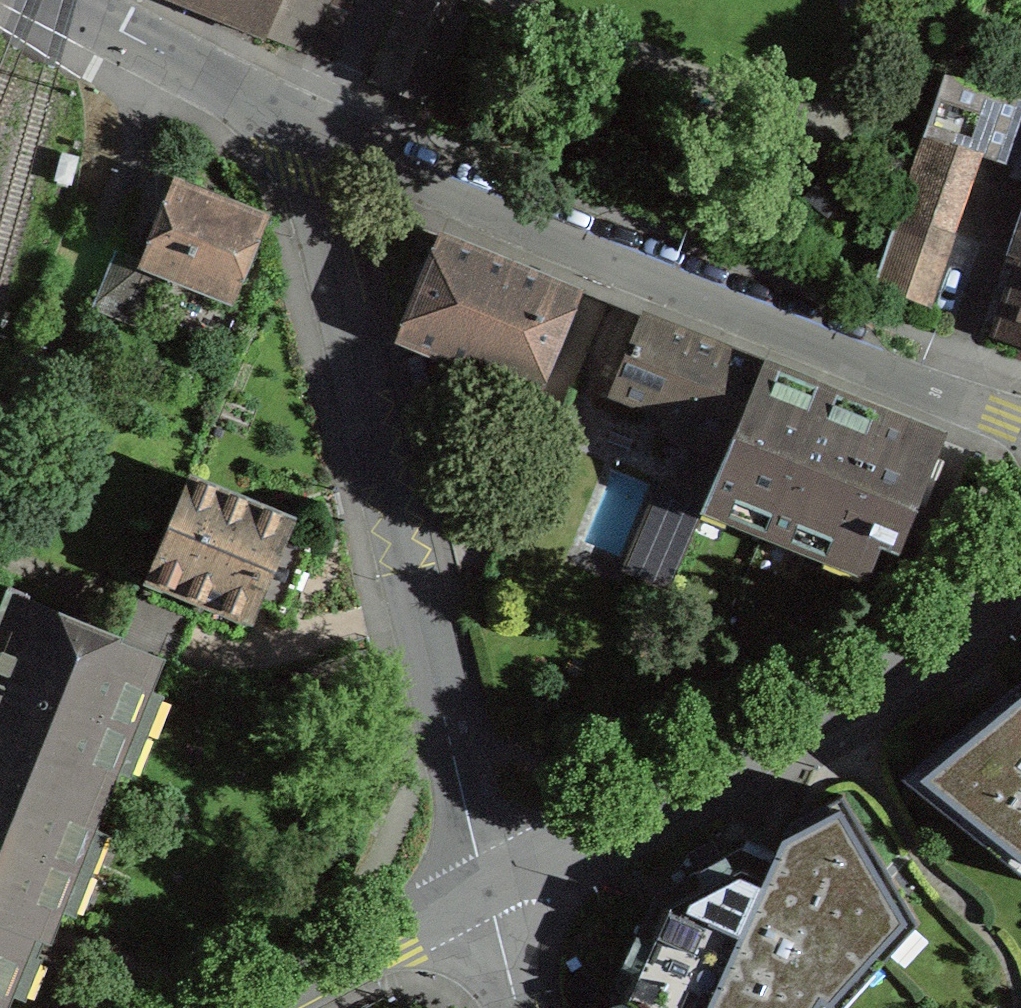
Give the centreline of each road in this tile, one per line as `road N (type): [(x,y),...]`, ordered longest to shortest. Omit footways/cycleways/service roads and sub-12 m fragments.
road 1 (residential): [(290,120),(488,888)]
road 2 (residential): [(290,120),(1020,408)]
road 3 (residential): [(488,888),(857,695),(965,613),(1020,555)]
road 4 (residential): [(256,1007),(488,888)]
road 5 (residential): [(70,0),(290,120)]
road 6 (residential): [(488,888),(517,1007)]

